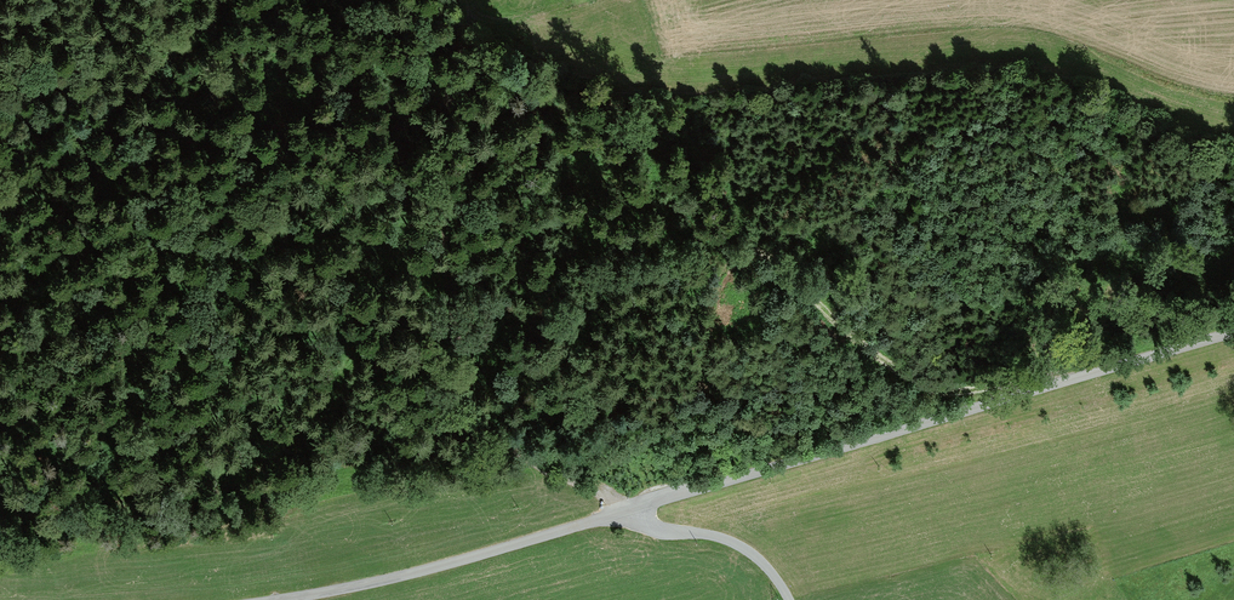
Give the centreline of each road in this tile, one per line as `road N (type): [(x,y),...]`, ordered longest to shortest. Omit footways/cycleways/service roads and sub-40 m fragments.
road 1 (unclassified): [(1233,333),(627,511)]
road 2 (track): [(627,511),(513,468),(458,414),(433,321),(439,137),(456,51),(447,0)]
road 3 (unclassified): [(627,511),(487,555),(265,599)]
road 4 (track): [(253,0),(41,188),(0,204)]
road 5 (unclassified): [(786,599),(753,555),(627,511)]

